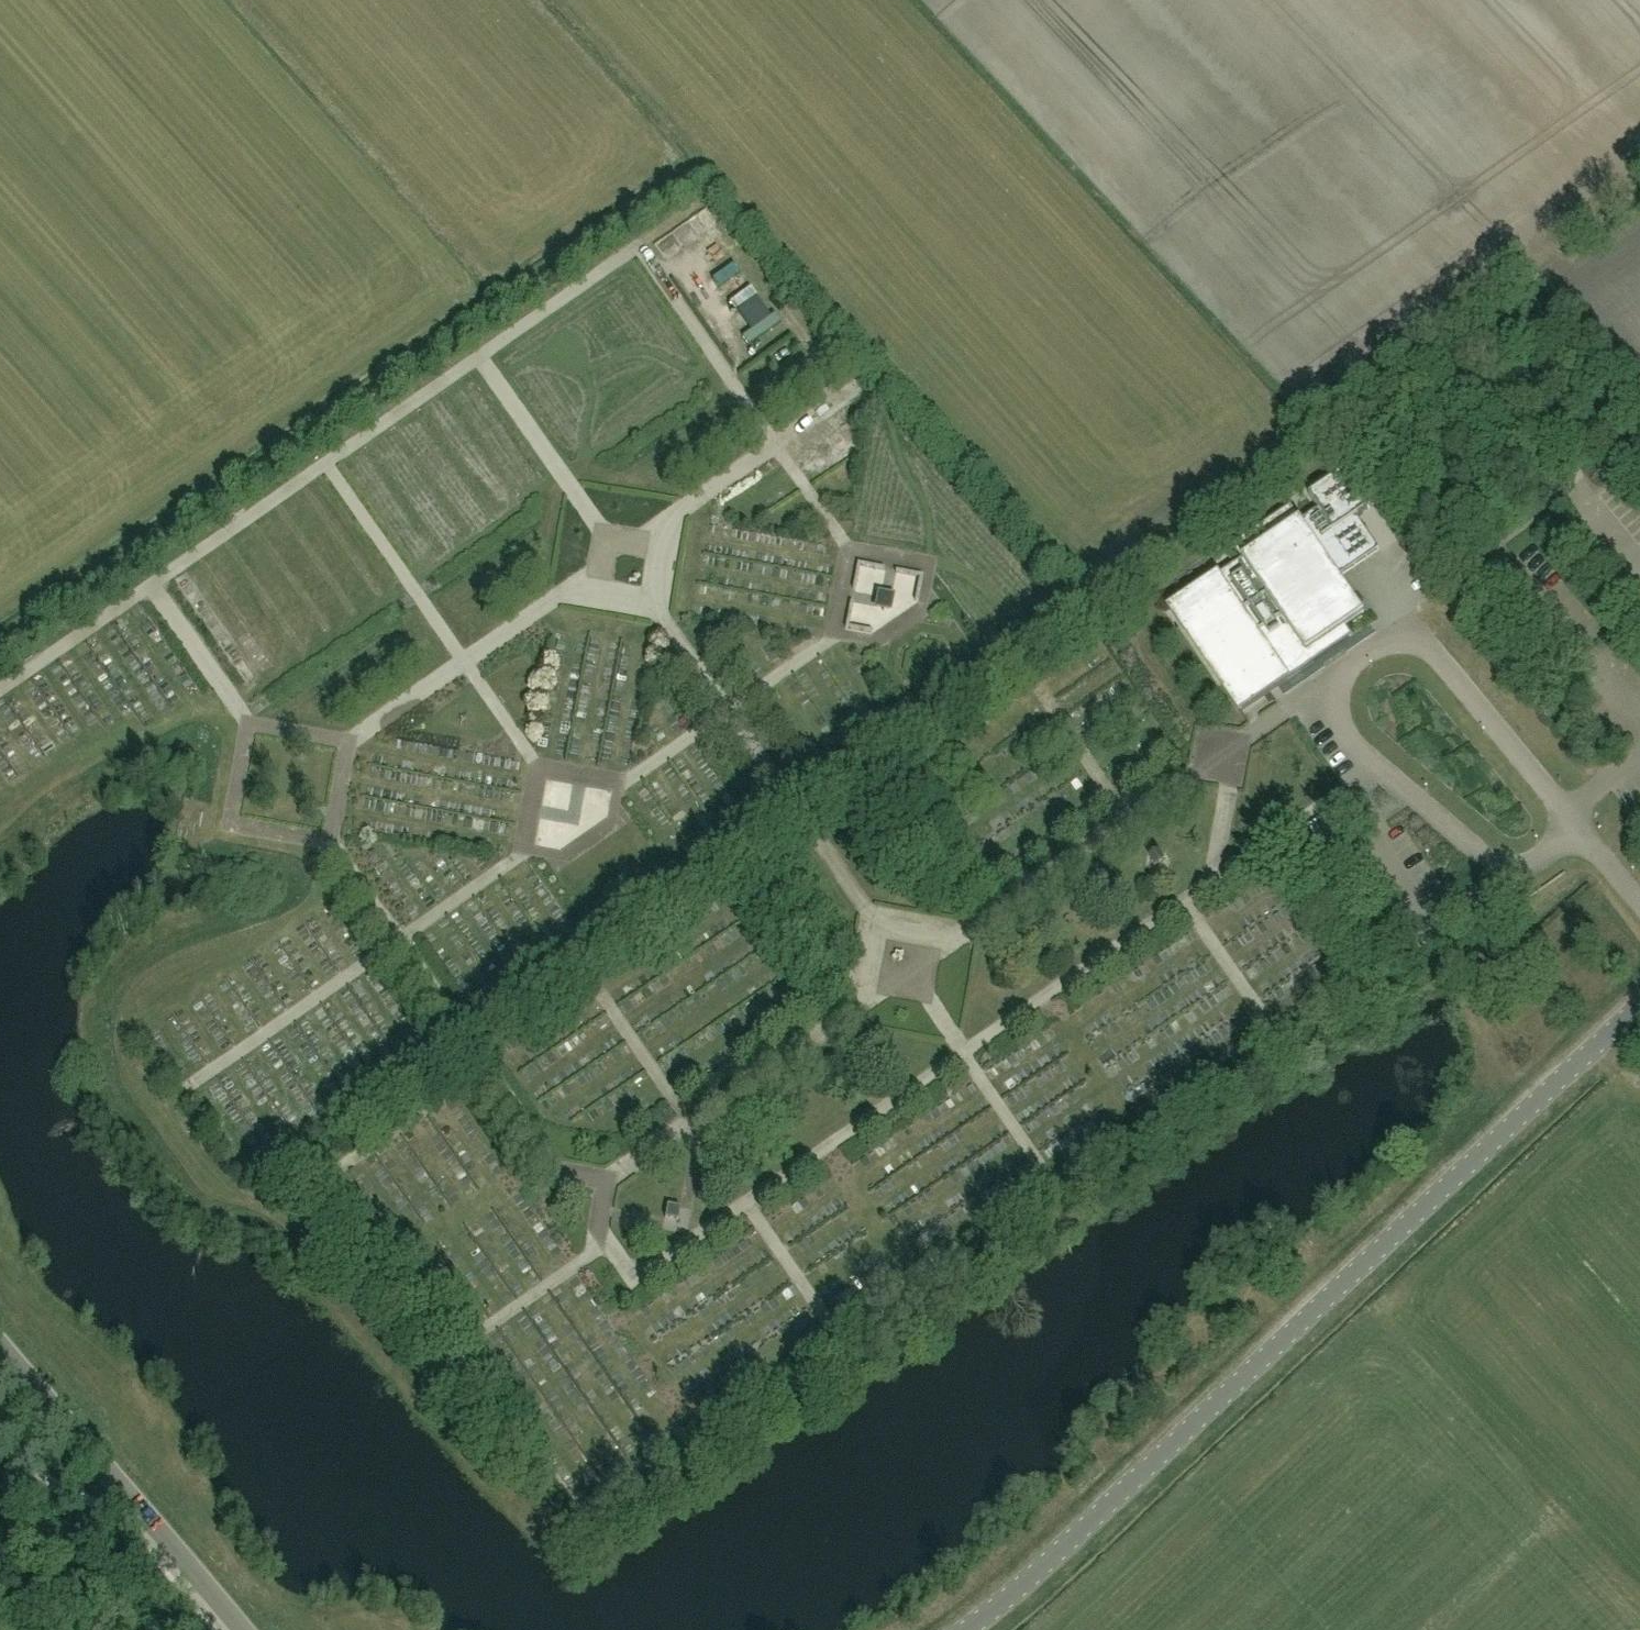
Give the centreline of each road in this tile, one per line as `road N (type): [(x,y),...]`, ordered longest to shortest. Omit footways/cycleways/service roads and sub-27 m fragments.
road 1 (unclassified): [(965,1629),(1639,1006)]
road 2 (unclassified): [(0,1339),(245,1629)]

